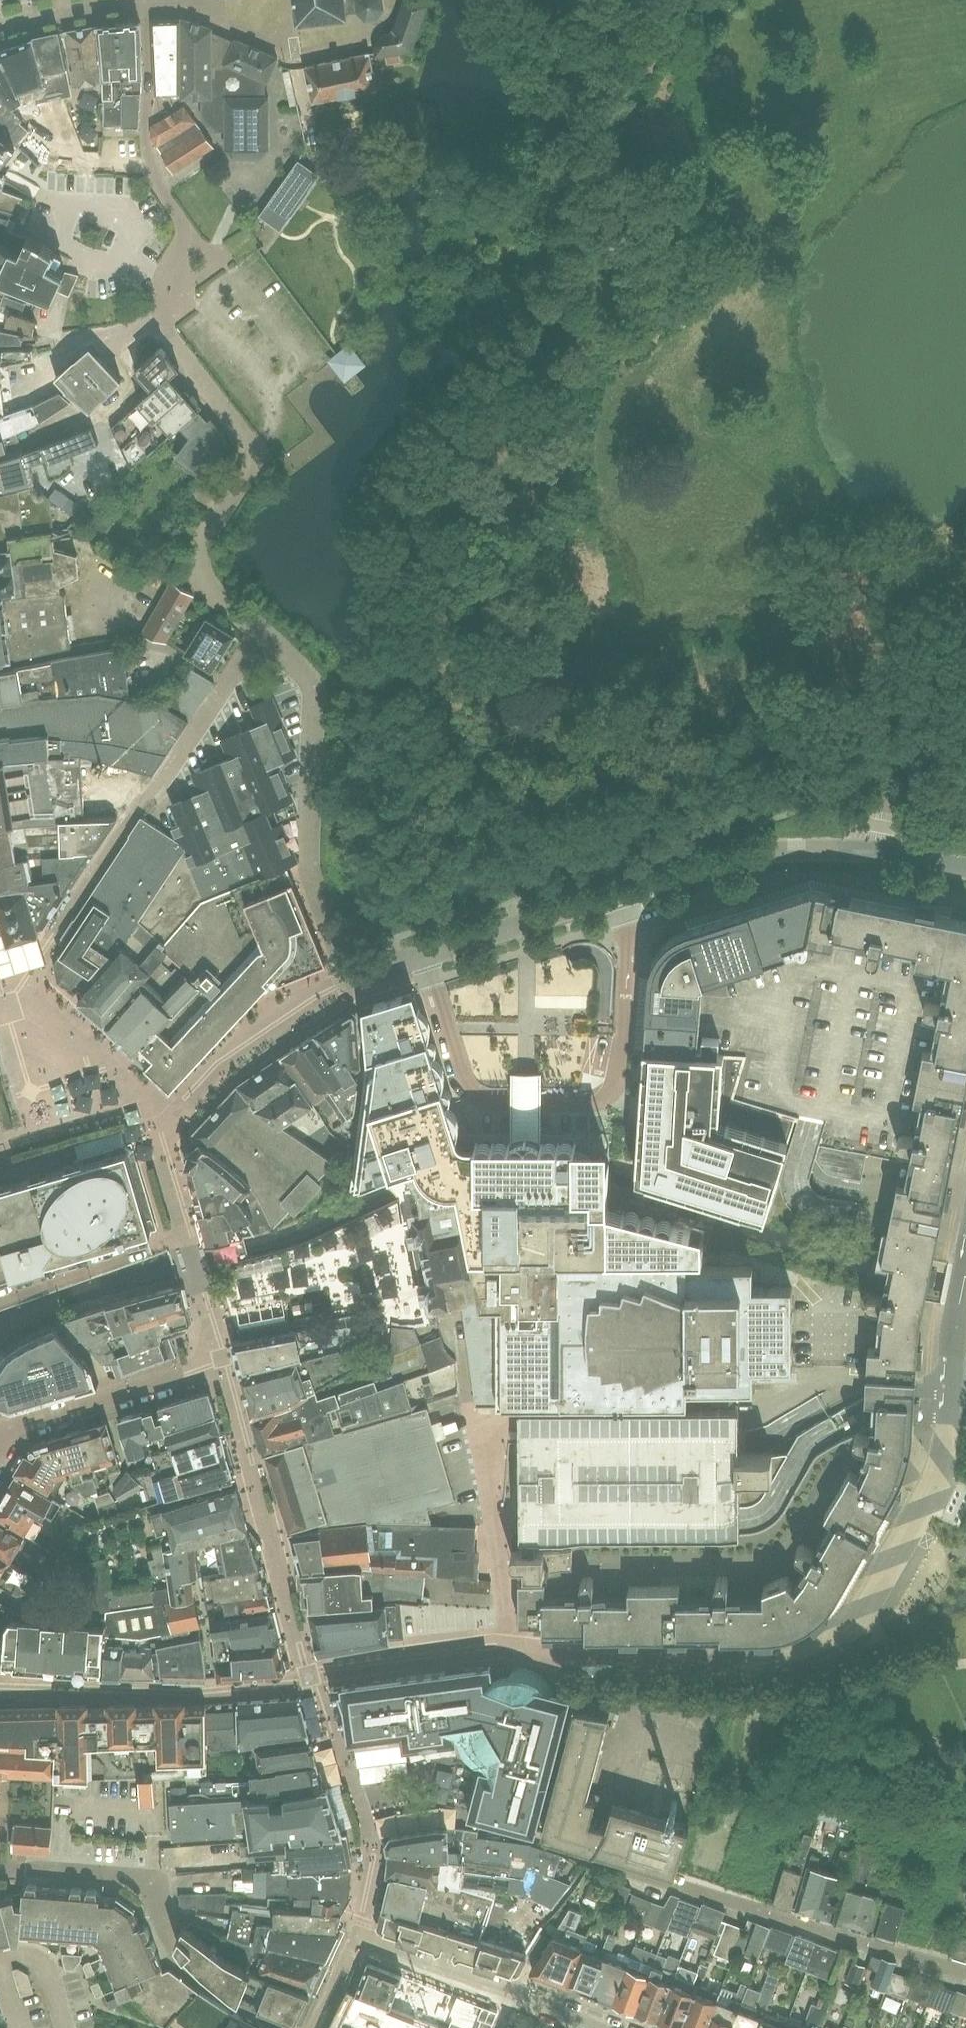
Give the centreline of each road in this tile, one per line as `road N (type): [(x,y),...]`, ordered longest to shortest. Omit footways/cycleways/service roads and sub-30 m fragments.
road 1 (track): [(622,0),(622,104),(580,298),(477,488),(461,554),(442,659),(455,743),(492,774),(569,775),(965,654)]
road 2 (residential): [(315,1681),(504,1651),(756,1664),(817,1648),(865,1608),(943,1477),(965,1284)]
road 3 (residential): [(348,979),(748,855),(873,852)]
road 4 (residential): [(965,1973),(551,1837)]
road 5 (residential): [(258,633),(210,588),(199,565),(201,544),(248,466),(249,446),(161,318)]
road 6 (residential): [(348,979),(310,870),(313,685),(258,633)]
road 7 (residential): [(283,2027),(230,2001),(181,1963),(152,1886),(0,1868)]
road 8 (residential): [(315,1681),(279,1688),(0,1686)]
road 9 (residential): [(353,1935),(369,1842),(315,1681)]
road 10 (residential): [(598,2027),(353,1935)]
road 11 (residential): [(183,240),(184,224),(147,145),(144,0)]
road 12 (residential): [(184,1376),(15,1425),(0,1452)]
road 13 (residential): [(384,23),(285,39),(186,0)]
road 14 (residential): [(0,1298),(187,1230)]
road 15 (residential): [(135,811),(225,683)]
road 16 (residential): [(873,852),(888,803),(965,777)]
road 17 (residential): [(39,343),(111,335),(161,318)]
road 18 (residential): [(161,318),(216,261),(207,248),(183,240)]

